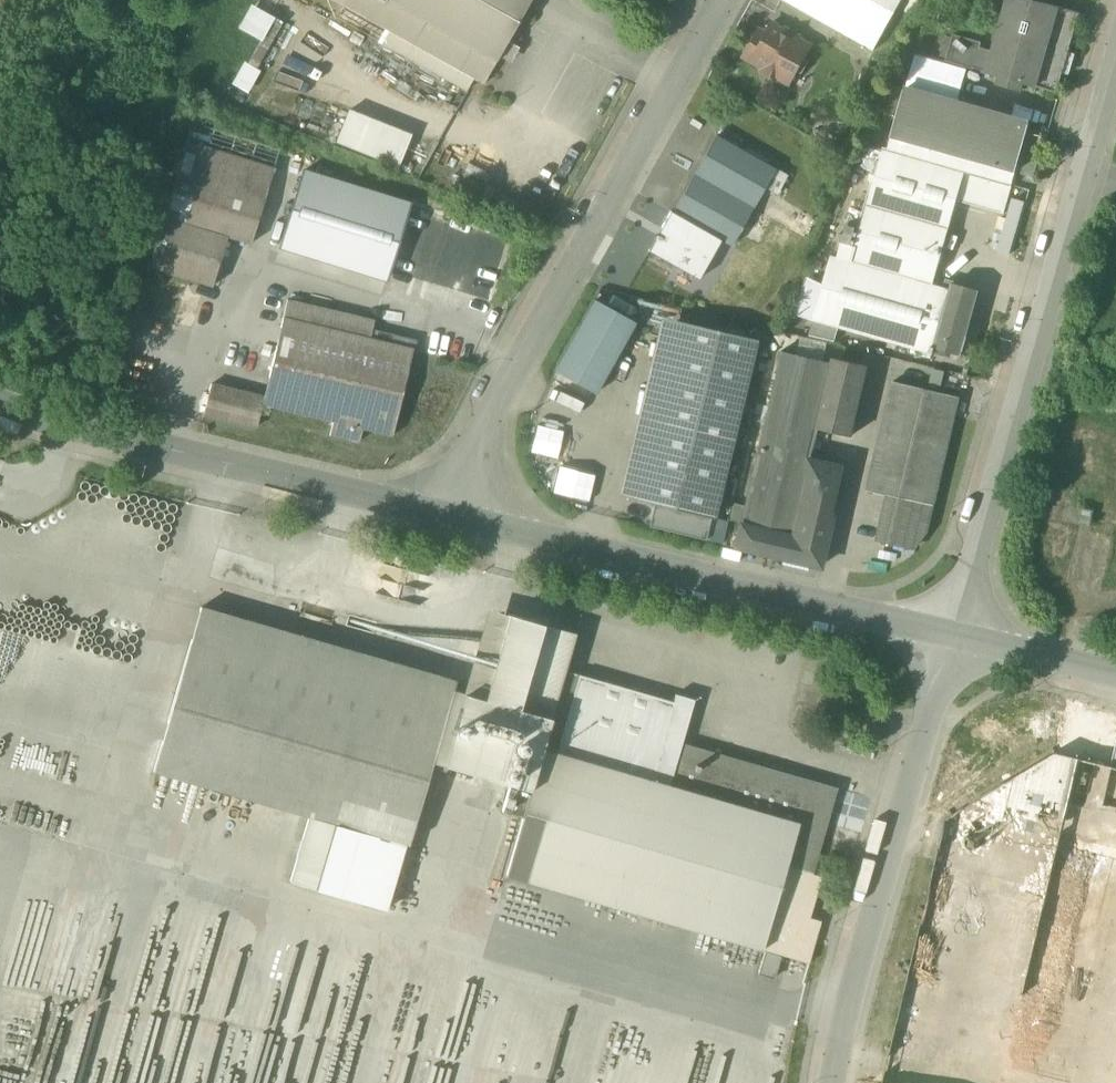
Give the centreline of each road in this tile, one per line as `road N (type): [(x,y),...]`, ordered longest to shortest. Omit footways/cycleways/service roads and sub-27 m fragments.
road 1 (residential): [(954,637),(1115,68)]
road 2 (residential): [(724,0),(439,515)]
road 3 (residential): [(439,515),(954,637)]
road 4 (residential): [(833,1082),(954,637)]
road 5 (residential): [(0,405),(65,428),(439,515)]
road 6 (residential): [(954,637),(1115,676)]

